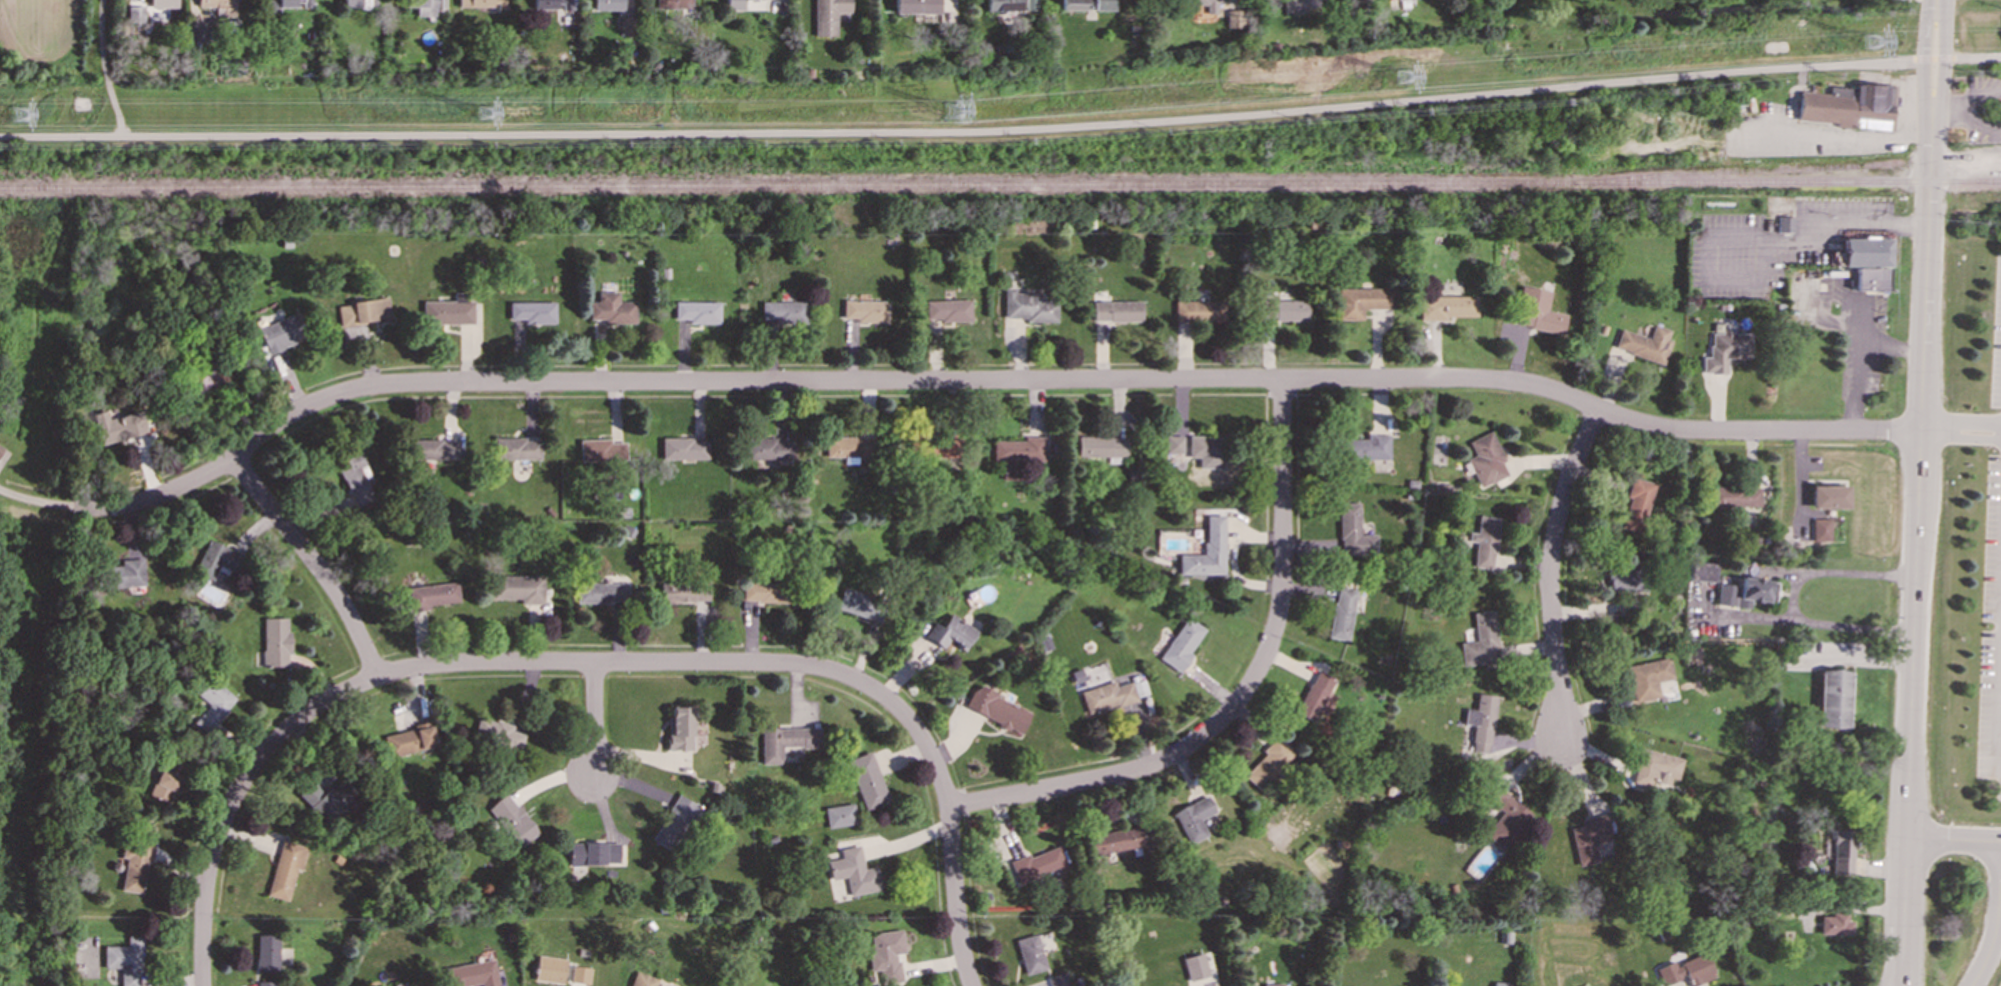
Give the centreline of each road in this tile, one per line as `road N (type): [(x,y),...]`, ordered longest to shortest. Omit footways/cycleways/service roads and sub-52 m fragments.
road 1 (residential): [(1919,432),(1680,431),(1529,385),(1472,379),(432,383),(321,401),(198,479),(129,505),(71,508)]
road 2 (tertiary): [(1932,113),(1900,985)]
road 3 (residential): [(1282,380),(1283,582),(1273,634),(1242,698),(1190,747),(1153,764),(948,807)]
road 4 (residential): [(948,807),(915,728),(873,690),(834,672),(495,662),(376,679)]
road 5 (residential): [(376,679),(301,718),(237,793),(205,888),(204,985)]
road 6 (residential): [(1598,408),(1570,478),(1551,561),(1564,739)]
road 7 (residential): [(231,458),(329,584),(376,679)]
road 8 (residential): [(948,807),(971,985)]

